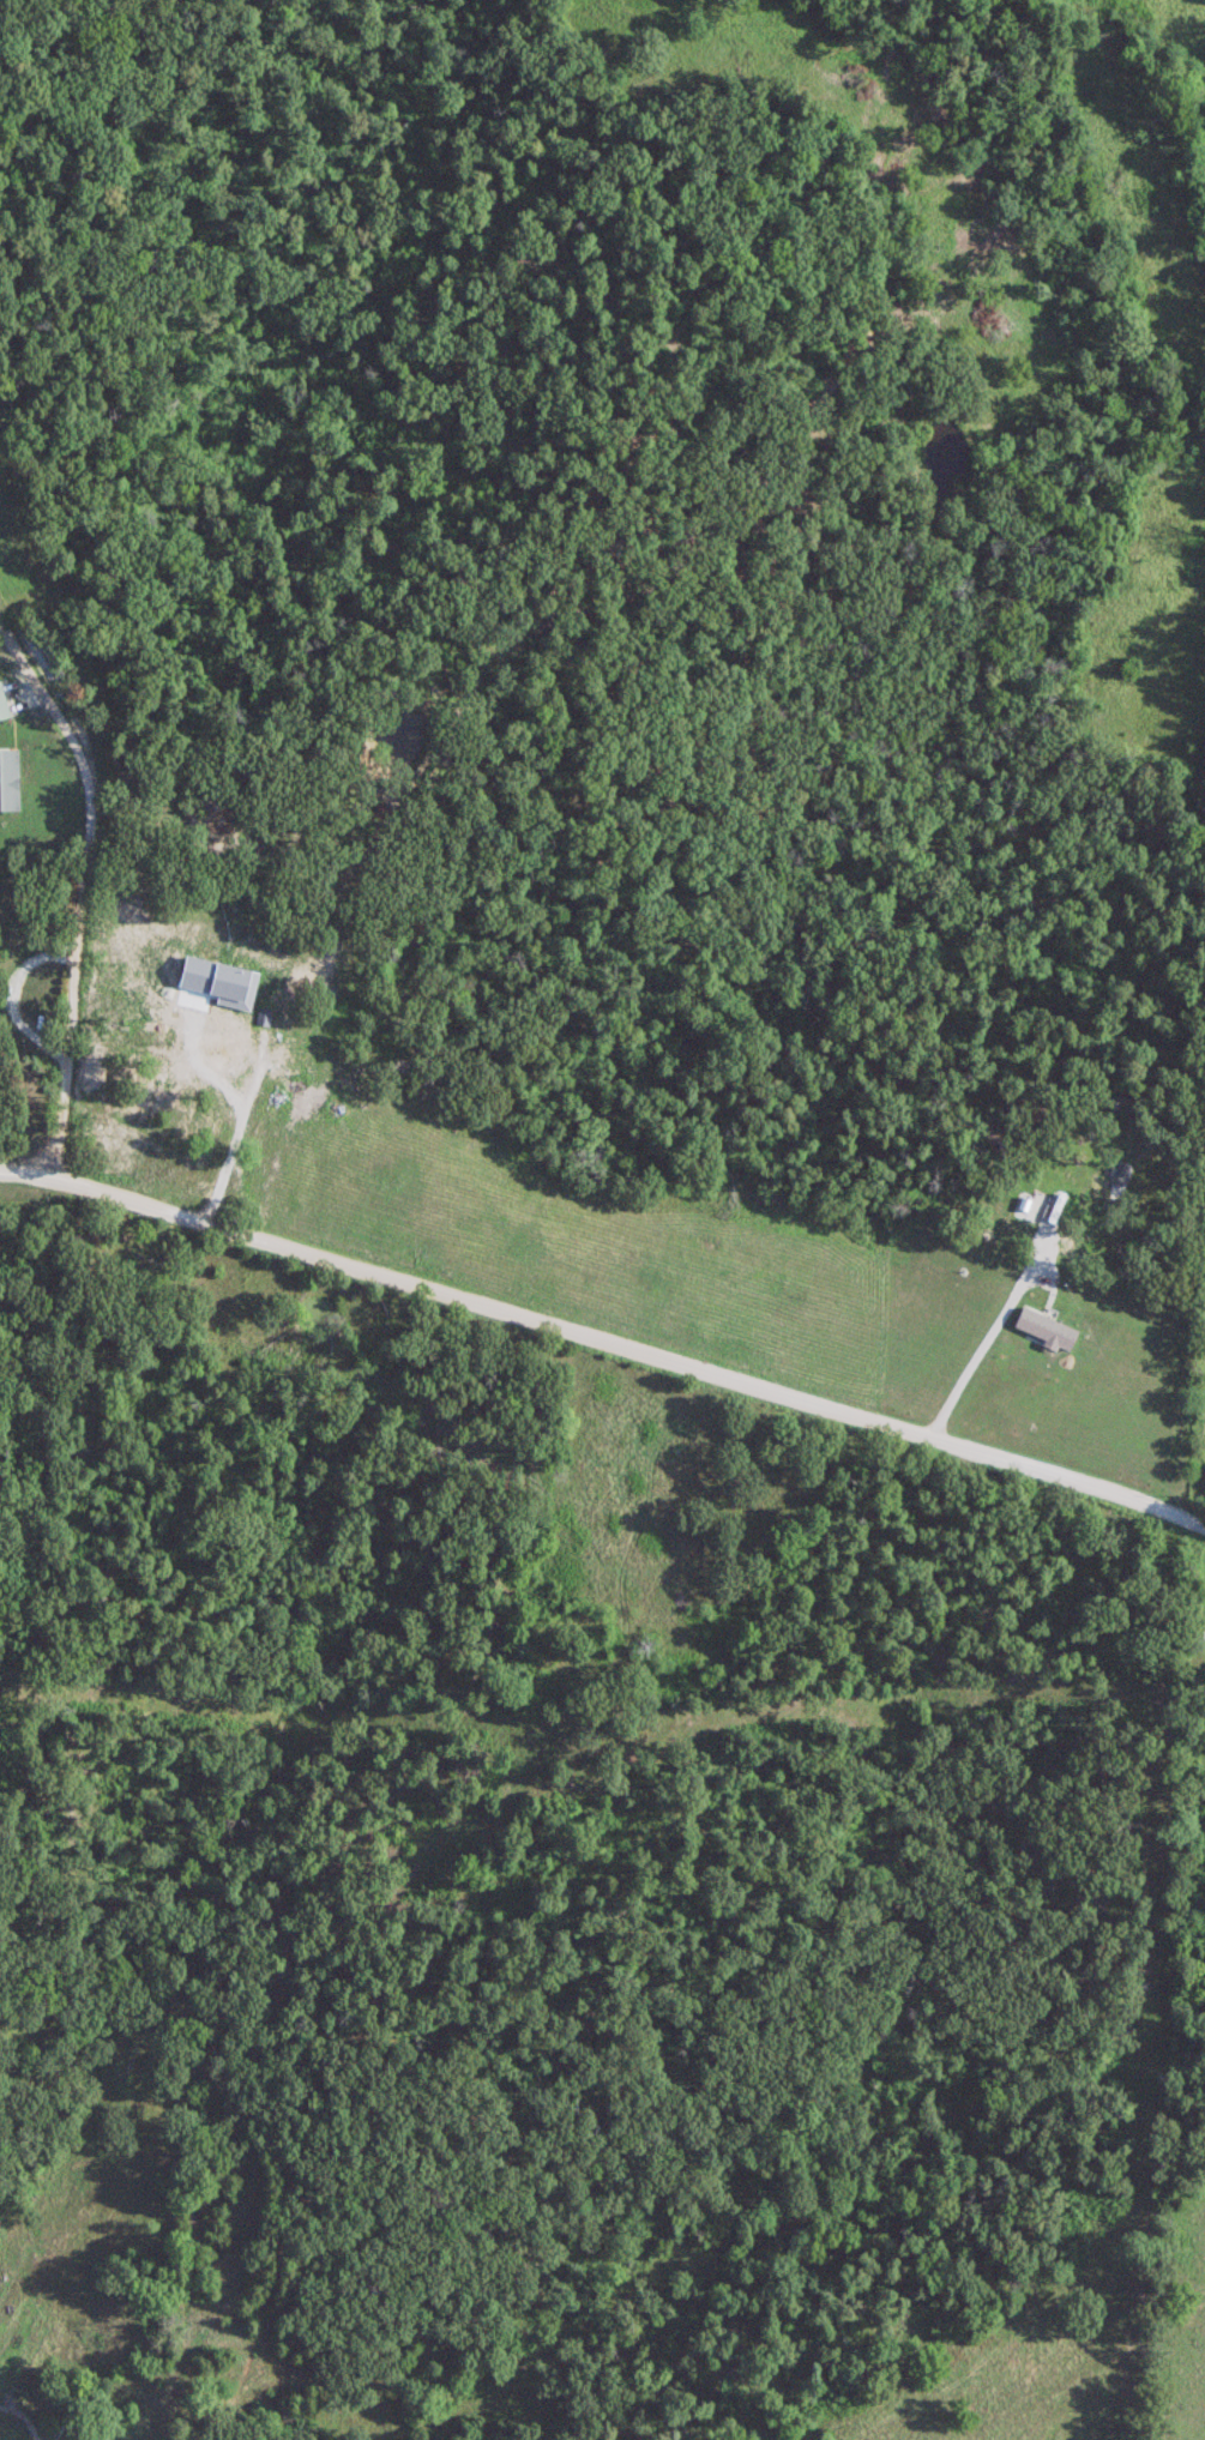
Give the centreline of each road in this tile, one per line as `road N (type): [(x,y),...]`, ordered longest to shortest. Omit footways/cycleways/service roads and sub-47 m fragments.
road 1 (residential): [(1204,1530),(433,1289),(55,1186),(0,1181)]
road 2 (residential): [(55,1186),(90,802),(79,757),(0,622)]

